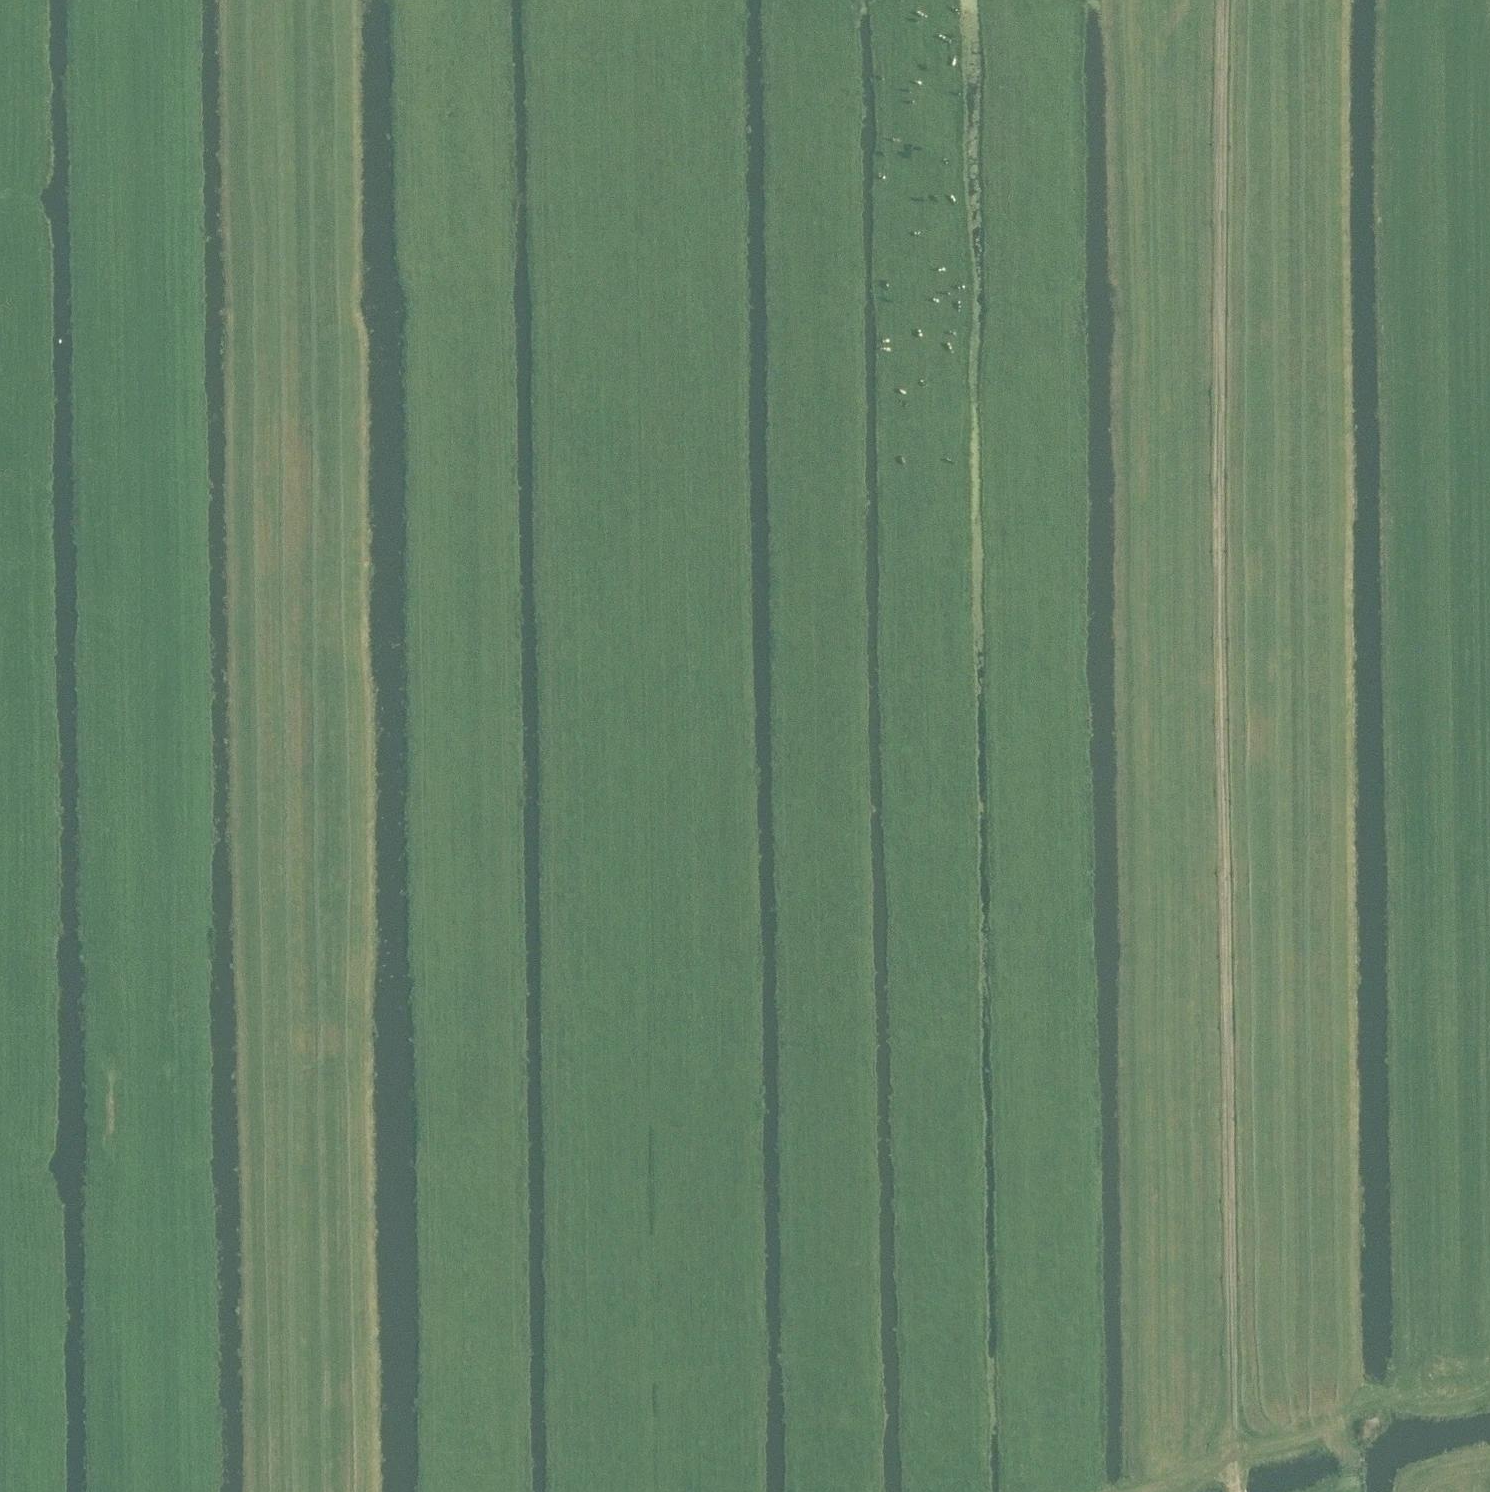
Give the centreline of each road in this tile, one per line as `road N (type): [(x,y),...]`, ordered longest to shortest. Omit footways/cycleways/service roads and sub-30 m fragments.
road 1 (track): [(1234,1456),(1221,301),(1225,0)]
road 2 (track): [(1139,1491),(1374,1402),(1489,1390)]

